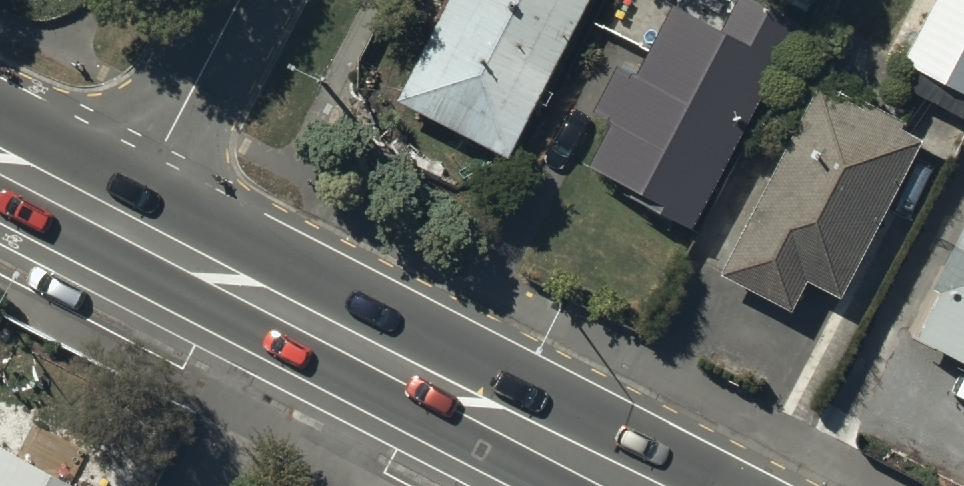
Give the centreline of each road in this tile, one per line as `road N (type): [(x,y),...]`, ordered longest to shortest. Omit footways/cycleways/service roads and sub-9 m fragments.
road 1 (primary): [(644,485),(126,222)]
road 2 (residential): [(126,222),(240,0)]
road 3 (primary): [(126,222),(0,157)]

